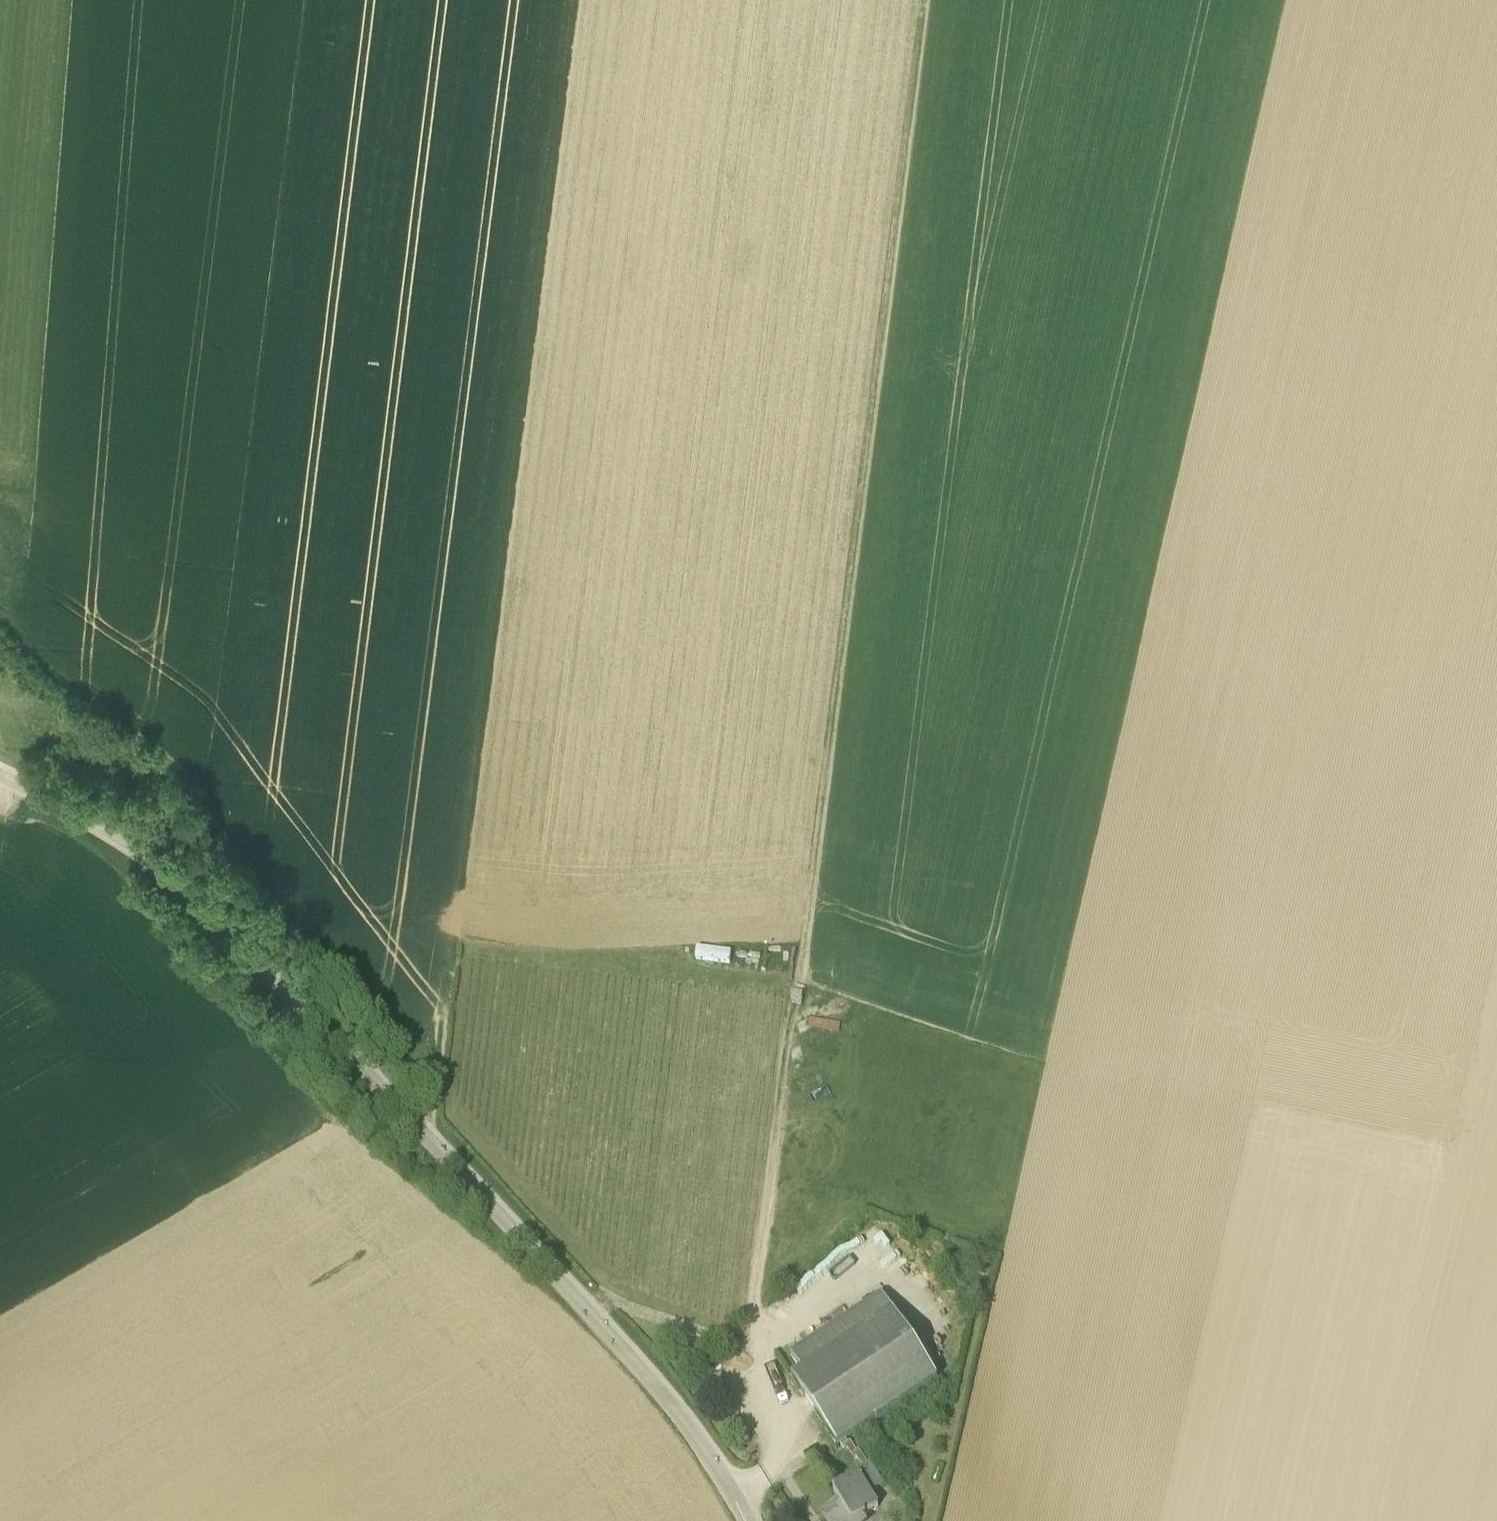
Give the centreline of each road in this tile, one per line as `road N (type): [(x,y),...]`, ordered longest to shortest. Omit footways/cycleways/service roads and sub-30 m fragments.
road 1 (unclassified): [(750,1520),(661,1390),(223,919),(127,841),(0,774)]
road 2 (track): [(736,1495),(794,1456),(801,1433),(759,1345),(755,1297),(808,947)]

